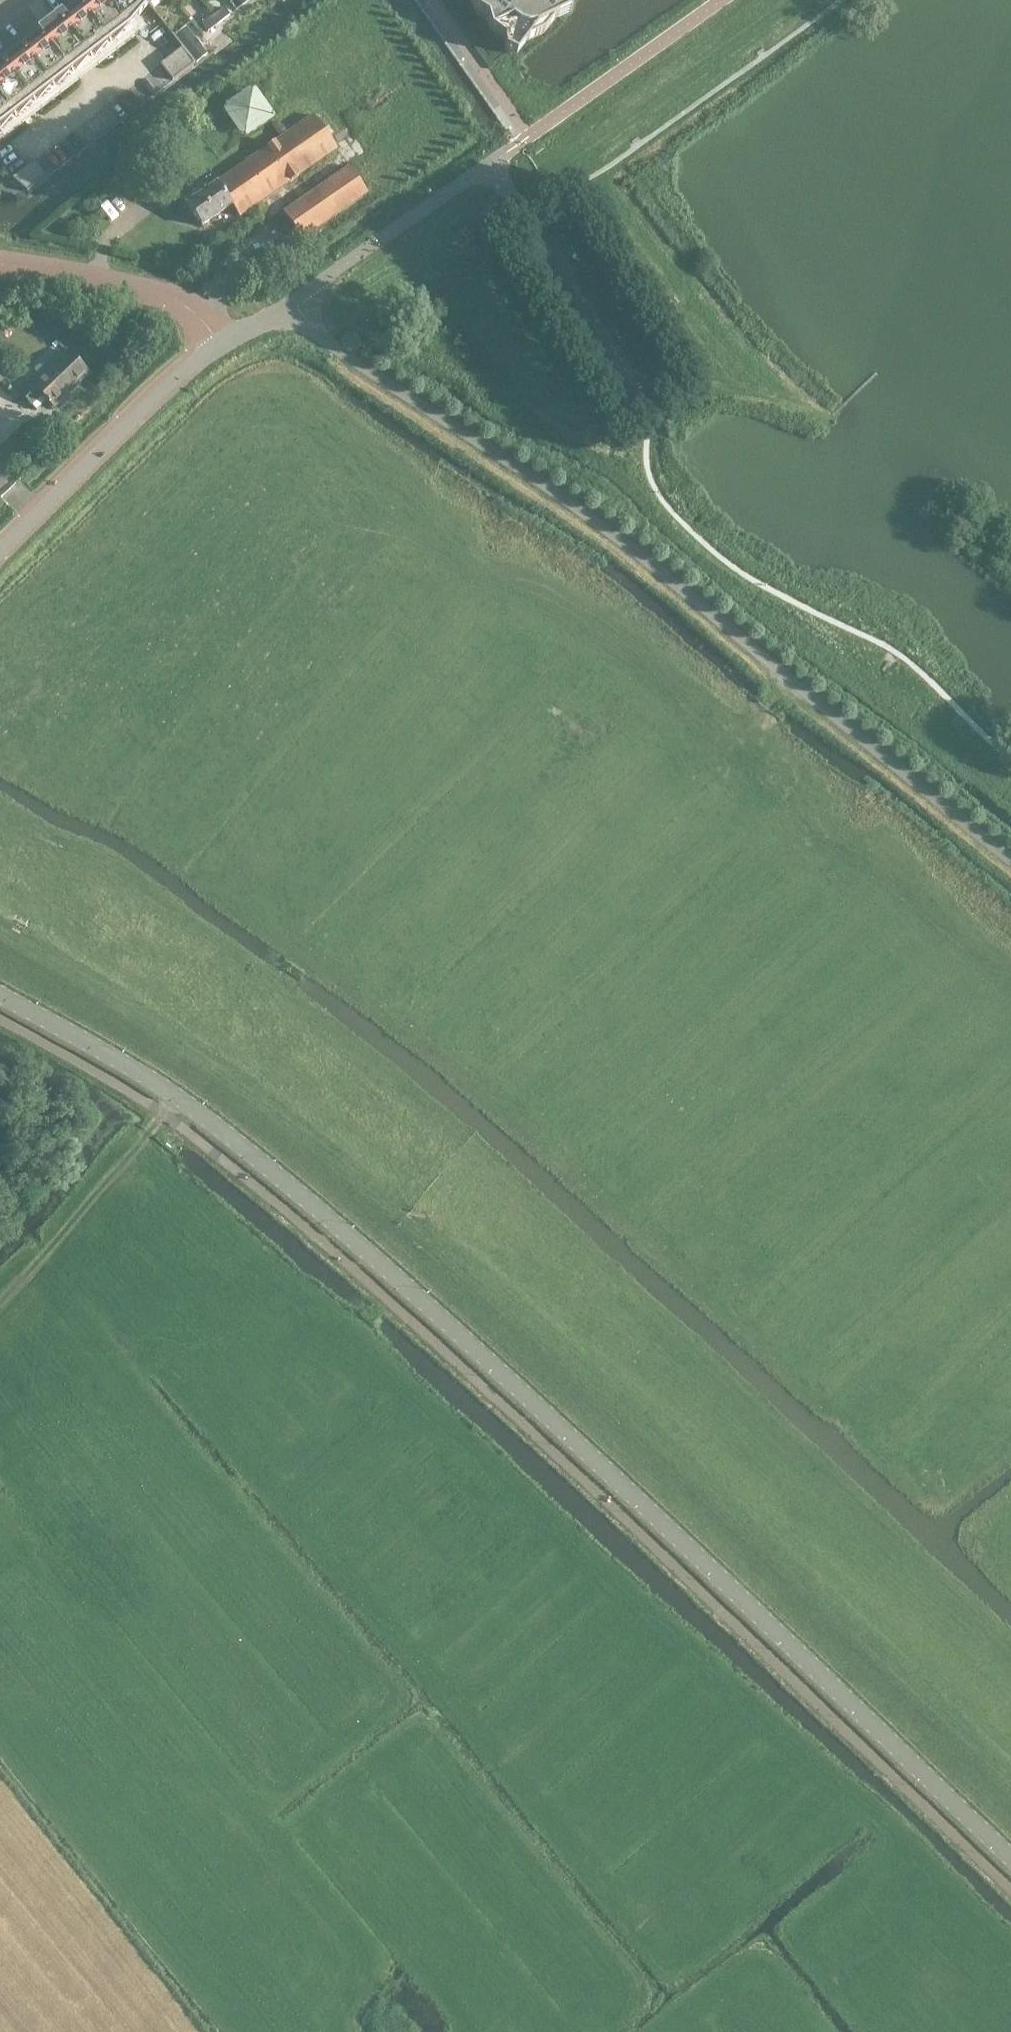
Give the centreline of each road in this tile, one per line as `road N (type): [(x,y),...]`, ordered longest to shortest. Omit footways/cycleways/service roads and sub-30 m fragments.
road 1 (tertiary): [(1010,1858),(373,1258),(166,1090),(0,996)]
road 2 (unclassified): [(1010,859),(633,550),(358,365),(292,303)]
road 3 (unclassified): [(0,550),(219,340)]

